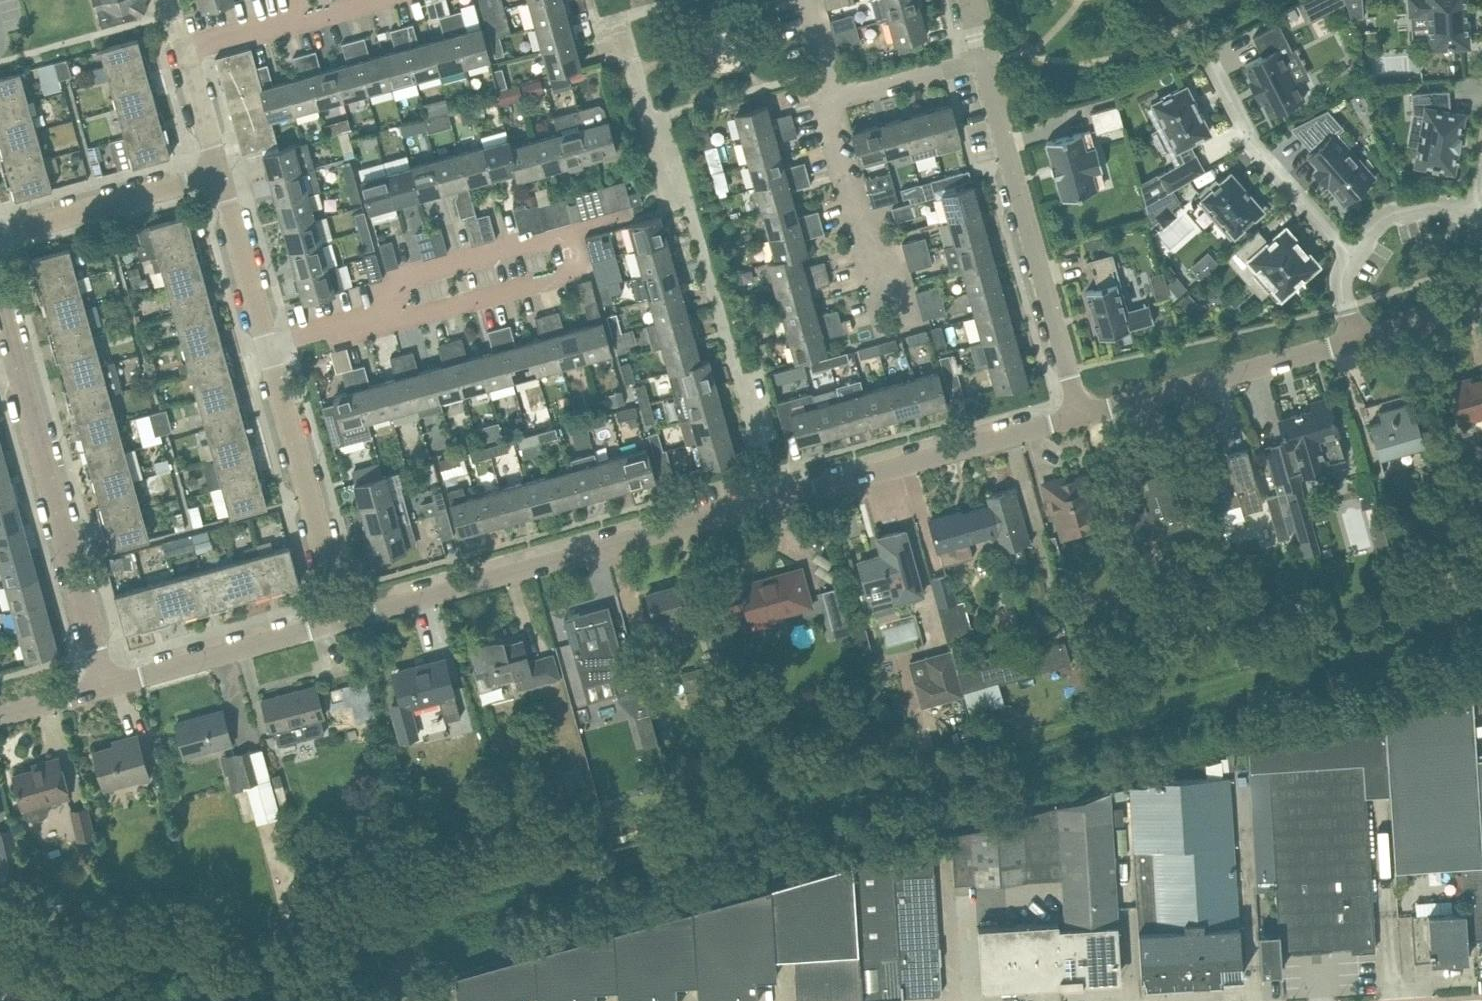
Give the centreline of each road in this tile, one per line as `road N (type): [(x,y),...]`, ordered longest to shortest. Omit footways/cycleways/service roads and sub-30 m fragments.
road 1 (residential): [(343,618),(1082,416)]
road 2 (residential): [(0,308),(102,685)]
road 3 (residential): [(1082,416),(982,59)]
road 4 (residential): [(266,346),(579,260)]
road 5 (residential): [(218,173),(185,45),(341,0)]
road 6 (residential): [(1082,416),(1356,339)]
road 7 (residential): [(343,618),(266,346)]
road 8 (residential): [(1204,54),(1245,140),(1351,255)]
road 9 (residential): [(102,685),(343,618)]
road 10 (residential): [(218,173),(0,235)]
road 11 (residential): [(266,346),(218,173)]
road 12 (residential): [(838,97),(982,59)]
road 13 (residential): [(1351,255),(1396,214),(1474,210)]
road 14 (residential): [(1356,339),(1481,299)]

